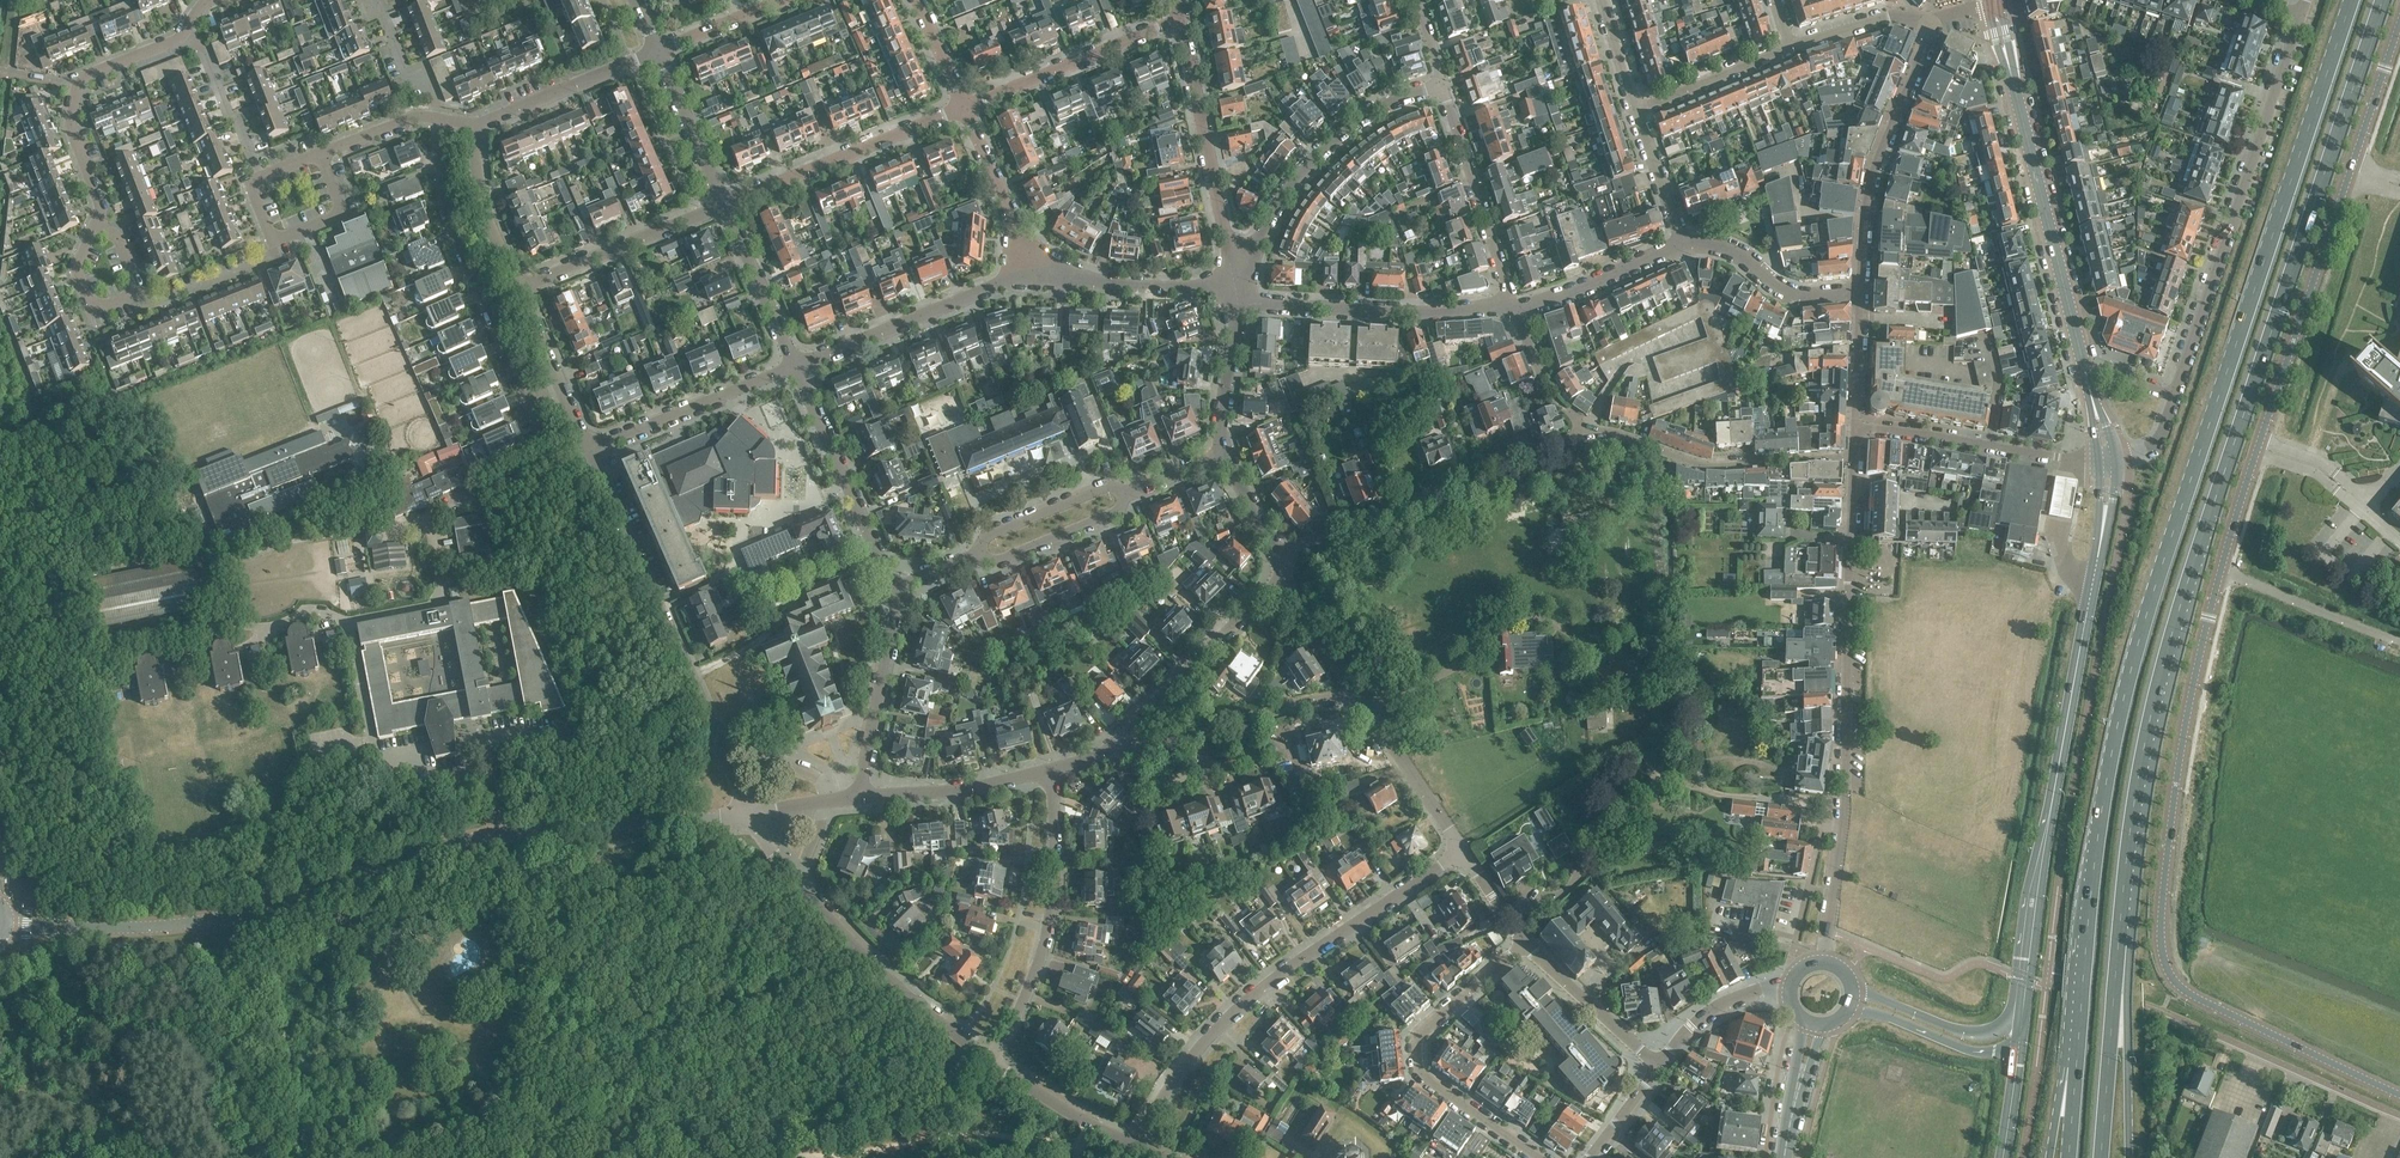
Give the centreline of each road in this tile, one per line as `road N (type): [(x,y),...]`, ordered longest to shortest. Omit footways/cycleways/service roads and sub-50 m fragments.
road 1 (tertiary): [(2399,1095),(2210,1006),(2171,978),(2161,946),(2174,813),(2224,574),(2399,30)]
road 2 (primary): [(2352,0),(2147,611),(2112,745),(2074,1066)]
road 3 (primary): [(2118,938),(2147,730),(2179,615),(2381,0)]
road 4 (tertiary): [(7,920),(83,928),(177,923),(472,838),(749,815)]
road 5 (secondary): [(2021,1024),(2107,462)]
road 6 (residential): [(1854,459),(1845,791),(1823,962)]
road 7 (residential): [(1132,1145),(1189,1047),(1245,994),(1457,847)]
road 8 (residential): [(2173,393),(2299,15)]
road 9 (secondary): [(2082,362),(1994,4)]
road 10 (residential): [(559,385),(527,400),(447,217),(438,118)]
road 11 (residential): [(1578,427),(1275,568)]
road 12 (residential): [(723,753),(589,450)]
road 13 (residential): [(1539,1157),(1422,1076),(1413,1051),(1421,1032),(1527,941)]
road 14 (residential): [(1240,302),(1288,183),(1351,125),(1442,85)]
road 15 (residential): [(992,1061),(1047,931),(1052,768)]
road 16 (residential): [(1240,302),(1180,18)]
road 17 (residential): [(1578,427),(1715,469),(1854,459)]
road 18 (residential): [(1931,26),(1871,180),(1860,296)]
road 19 (residential): [(100,226),(73,127),(80,82),(191,30)]
road 20 (residential): [(1240,302),(1509,309)]
road 21 (tertiary): [(992,1061),(884,976),(795,879)]
road 22 (residential): [(1032,270),(795,369)]
road 23 (residential): [(727,206),(964,107)]
road 24 (residential): [(2107,462),(1855,428)]
road 25 (residential): [(895,588),(795,369)]
road 26 (residential): [(1442,85),(1509,309)]
road 27 (residential): [(964,107),(1180,18)]
road 28 (residential): [(518,291),(727,206)]
road 29 (residential): [(589,450),(795,369)]
road 30 (residential): [(1128,732),(1275,568)]
road 31 (primary): [(2127,1157),(2127,990),(2118,938)]
road 32 (primary): [(2101,1157),(2118,938)]
road 33 (residential): [(857,797),(895,588)]
road 34 (residential): [(1240,302),(1032,270)]
road 35 (residential): [(857,797),(944,794),(1052,768)]
road 36 (residential): [(474,123),(657,52)]
road 37 (residential): [(1860,296),(1790,294),(1734,251),(1684,244)]
road 38 (residential): [(1457,847),(1350,694)]
road 39 (residential): [(1684,244),(1509,309)]
road 40 (residential): [(1659,1067),(1527,941)]
road 41 (secondary): [(2021,1024),(1985,1035),(1961,1031),(1853,988)]
road 42 (residential): [(795,369),(727,206)]
road 43 (residential): [(1032,270),(964,107)]
road 44 (residential): [(518,291),(480,202),(474,123)]
road 45 (secondary): [(1850,1010),(1970,1049),(2019,1042)]
road 46 (residential): [(137,290),(149,305),(276,255),(272,240)]
road 47 (residential): [(727,206),(657,52)]
road 48 (residential): [(979,553),(997,561),(1121,510),(1123,495)]
road 49 (residential): [(1635,111),(1789,47)]
road 50 (residential): [(1123,495),(1109,487),(986,537),(979,553)]
road 51 (tertiary): [(1132,1145),(992,1061)]
road 52 (residential): [(261,177),(191,30)]
road 53 (tertiary): [(1659,1067),(1724,1002),(1766,987),(1789,990)]
road 54 (residential): [(1350,694),(1197,728)]
road 55 (residential): [(1226,453),(1225,389),(1240,302)]
road 56 (residential): [(1789,47),(1895,14),(1931,26)]
road 57 (residential): [(1350,694),(1275,568)]
road 58 (residential): [(857,797),(751,752),(723,753)]
road 59 (residential): [(1684,244),(1635,111)]
road 60 (residential): [(438,118),(429,78),(399,61),(379,0)]
road 61 (residential): [(272,240),(344,213),(323,154)]
road 62 (residential): [(1509,309),(1546,388),(1578,427)]
road 63 (residential): [(1860,296),(1855,428)]
road 64 (residential): [(1275,568),(1226,453)]
road 65 (residential): [(323,154),(417,116),(438,118)]

